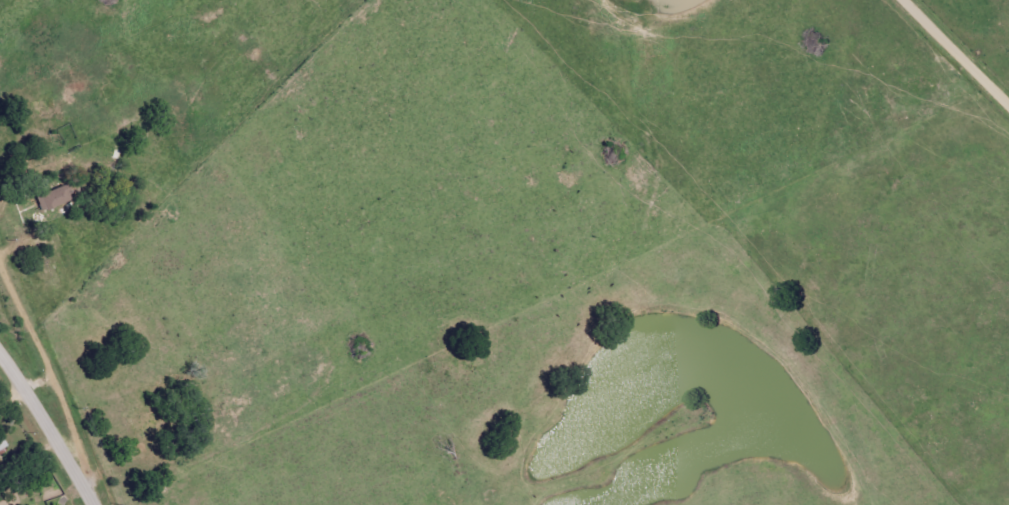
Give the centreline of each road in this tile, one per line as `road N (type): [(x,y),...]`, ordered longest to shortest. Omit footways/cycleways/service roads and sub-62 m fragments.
road 1 (tertiary): [(98,504),(0,344)]
road 2 (residential): [(1008,103),(906,0)]

